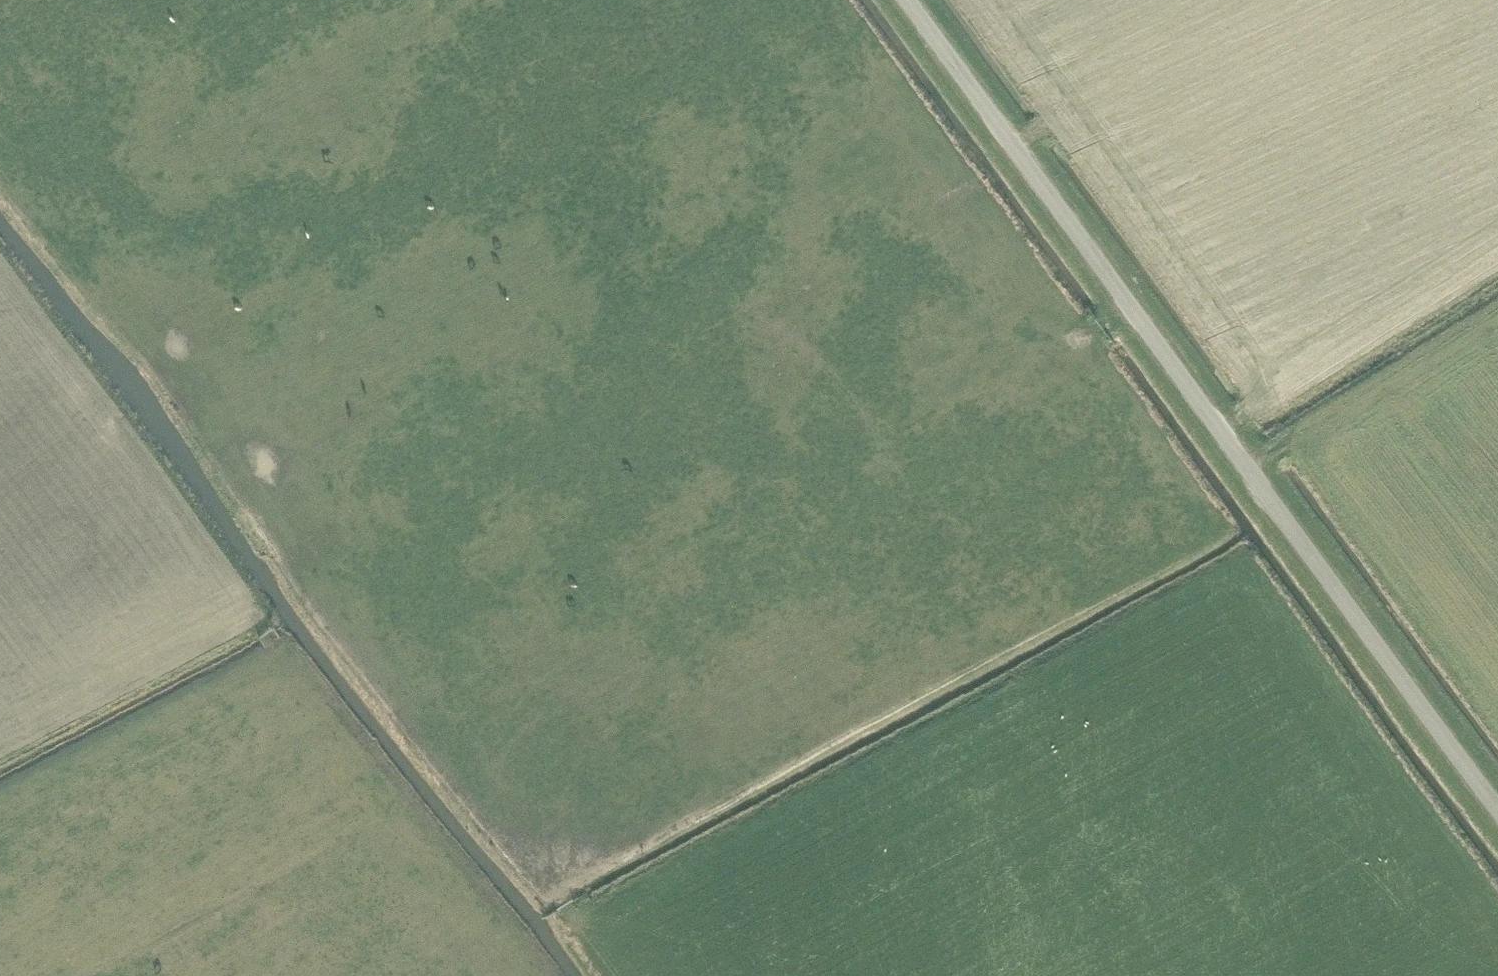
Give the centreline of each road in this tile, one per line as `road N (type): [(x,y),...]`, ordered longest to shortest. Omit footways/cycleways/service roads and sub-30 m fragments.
road 1 (tertiary): [(1497,807),(906,0)]

